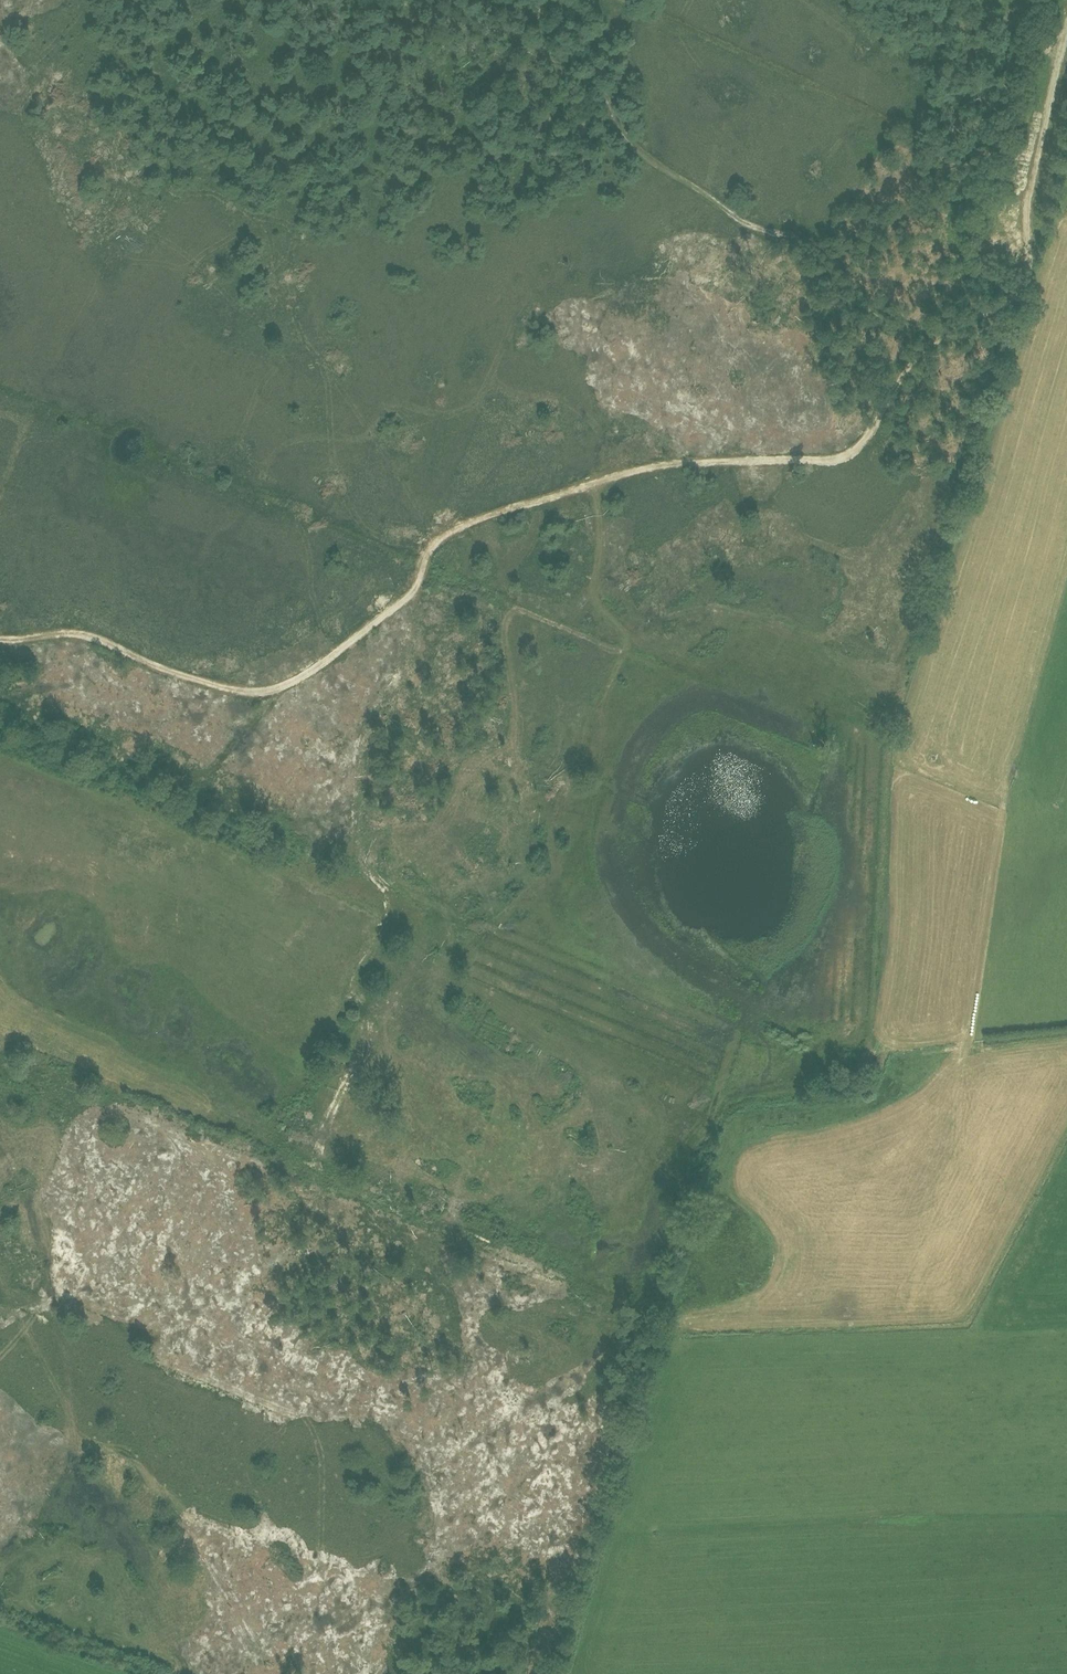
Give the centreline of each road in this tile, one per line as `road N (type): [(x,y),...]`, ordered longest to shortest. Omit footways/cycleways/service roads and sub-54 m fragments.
road 1 (track): [(1029,271),(1028,192),(1066,19)]

